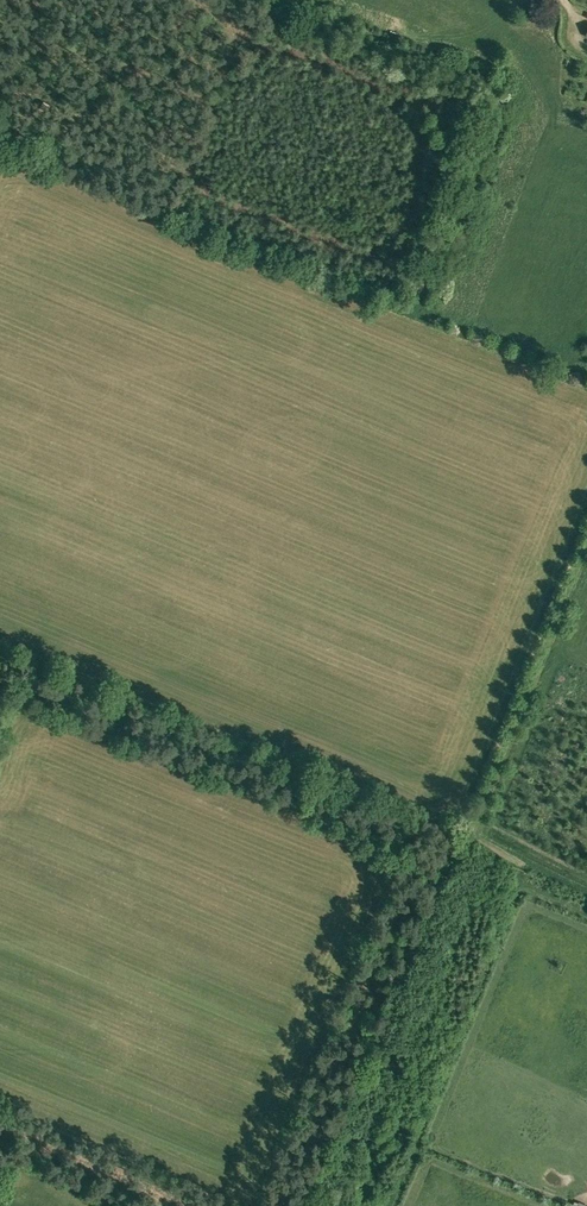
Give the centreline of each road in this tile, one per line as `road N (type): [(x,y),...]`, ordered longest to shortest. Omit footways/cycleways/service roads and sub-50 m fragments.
road 1 (track): [(122,1205),(0,1154)]

